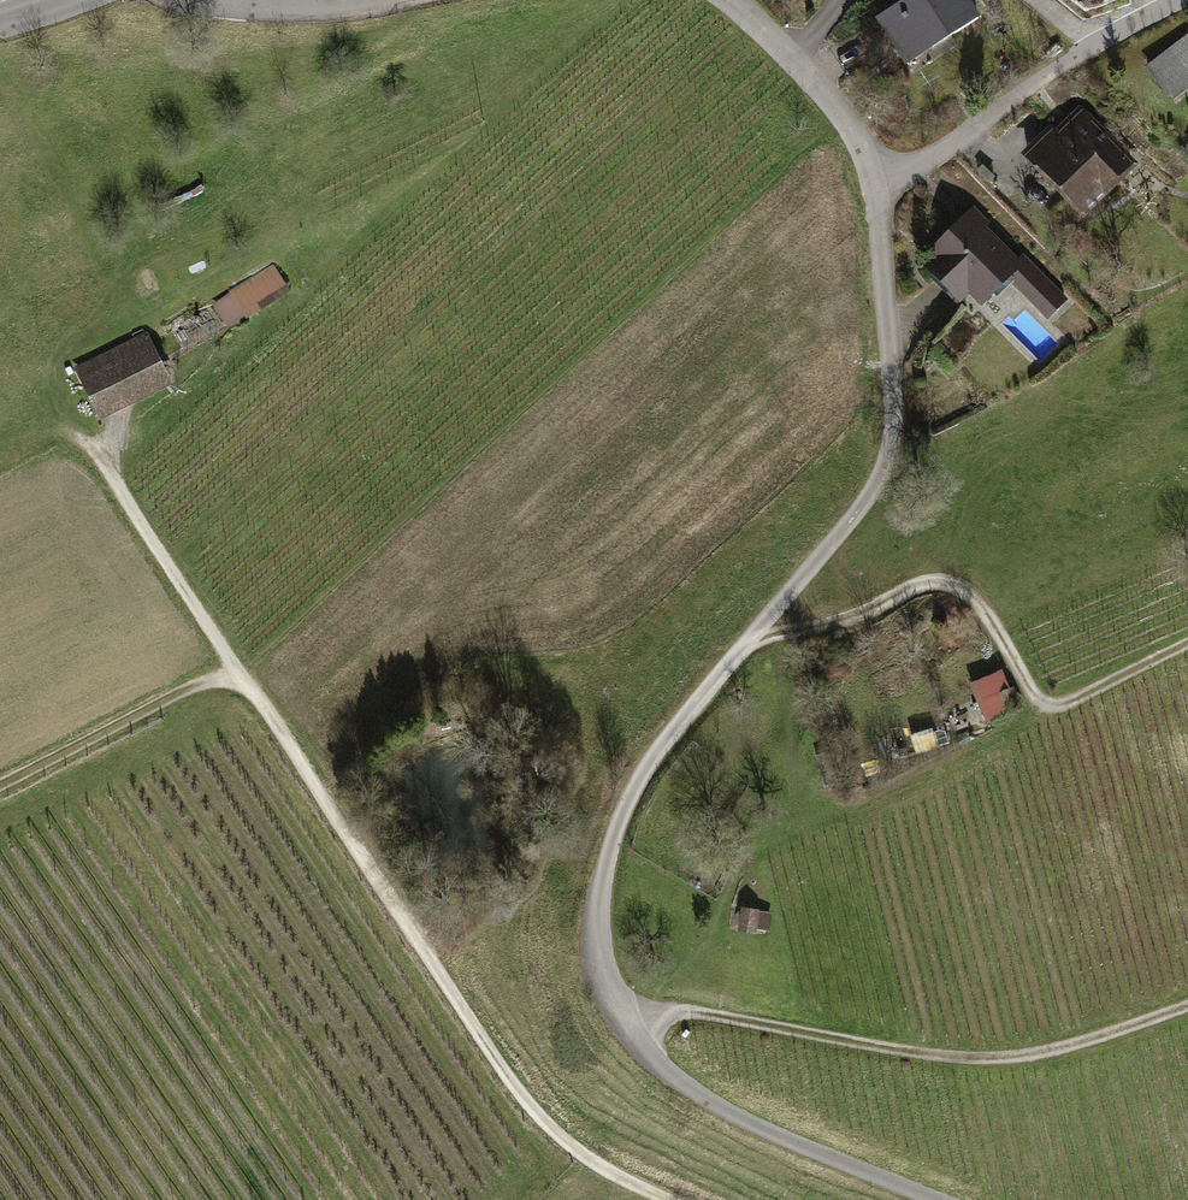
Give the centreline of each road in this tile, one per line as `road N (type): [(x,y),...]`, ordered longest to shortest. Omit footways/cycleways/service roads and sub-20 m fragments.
road 1 (unclassified): [(878,193),(890,447),(866,499),(646,765),(604,869),(598,953),(619,1022),(682,1083),(787,1140),(936,1199)]
road 2 (residential): [(676,1199),(596,1163),(523,1098),(236,672),(111,438)]
road 3 (track): [(1187,1012),(1096,1045),(981,1063),(646,1014),(608,999)]
road 4 (track): [(766,616),(785,628),(847,626),(921,585),(959,588),(982,609),(1035,698),(1062,707),(1187,644)]
road 5 (residential): [(878,193),(1106,32),(1174,0)]
road 6 (track): [(236,672),(183,687),(0,783)]
road 7 (unclassified): [(723,0),(808,78),(857,137),(878,193)]
road 8 (unclassified): [(204,0),(279,9),(375,0)]

